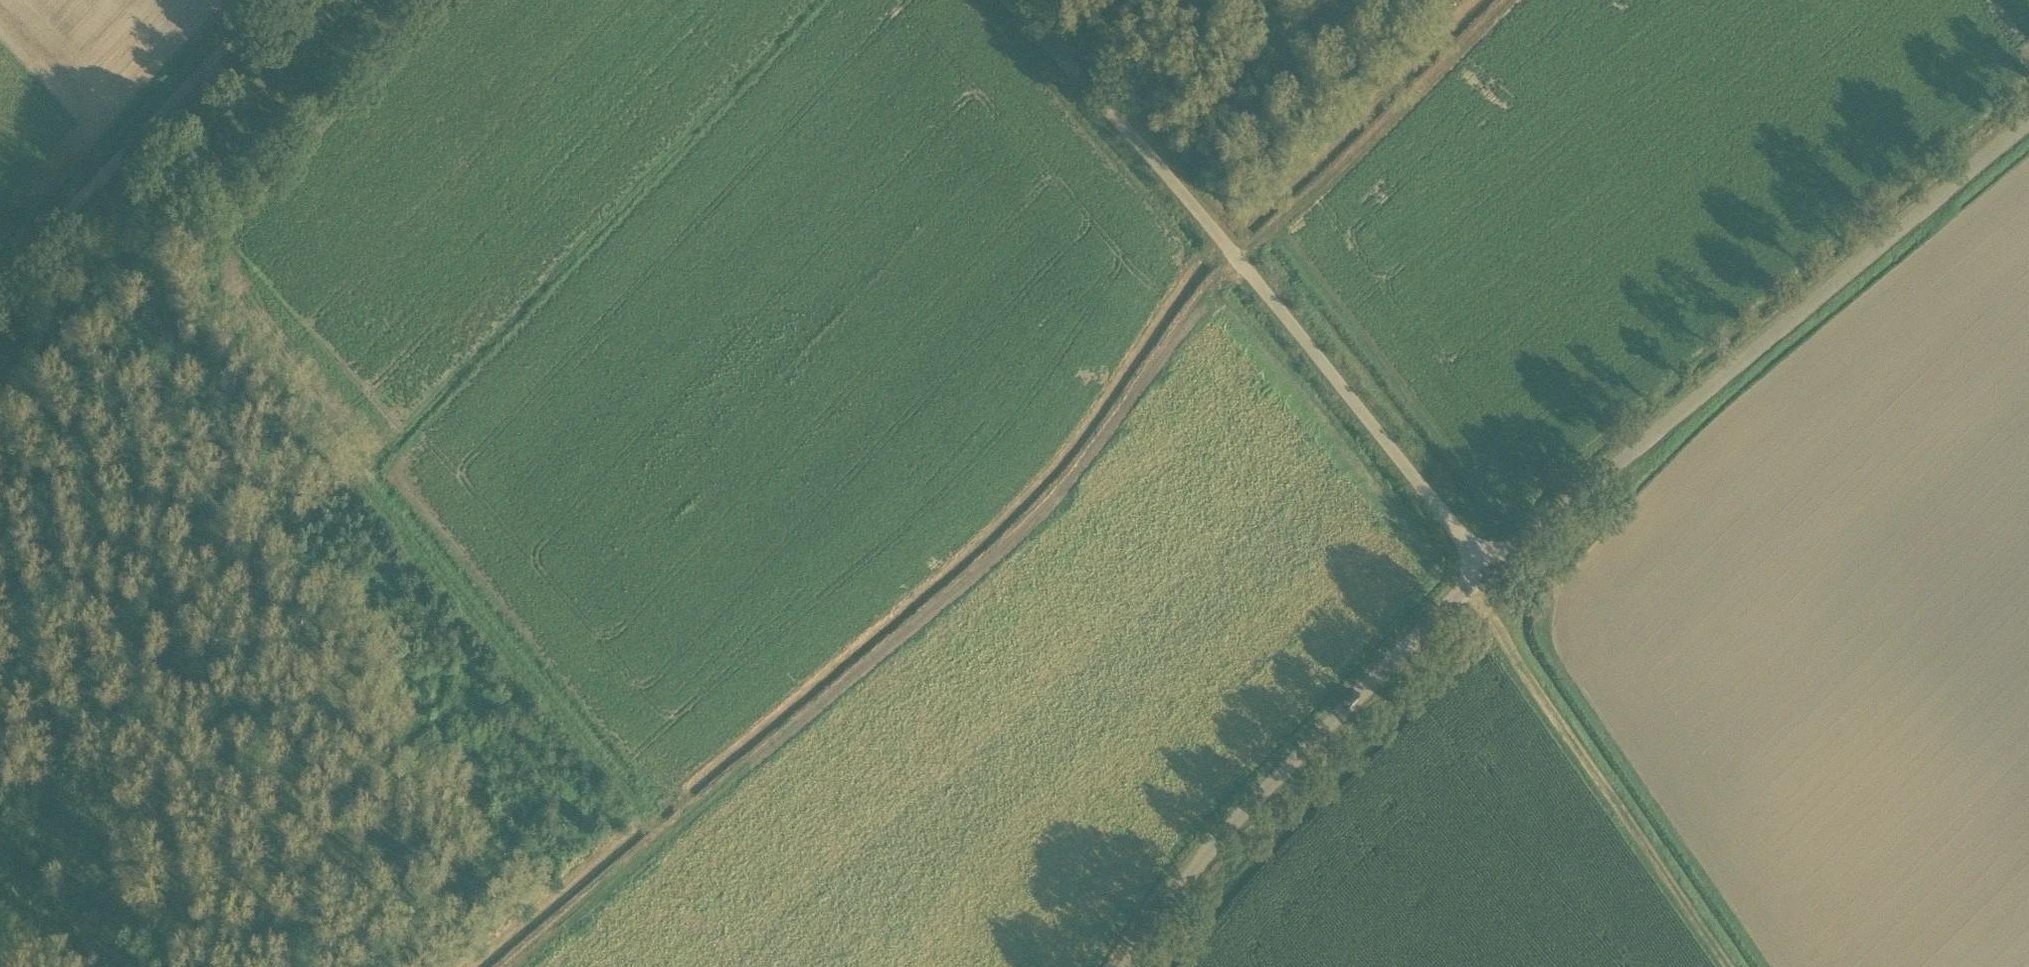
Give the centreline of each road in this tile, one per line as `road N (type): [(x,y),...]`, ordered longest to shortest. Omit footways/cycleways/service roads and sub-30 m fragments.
road 1 (track): [(1240,261),(1205,294),(1033,525),(515,966)]
road 2 (track): [(658,841),(97,184)]
road 3 (unclassified): [(1490,571),(1240,261),(1009,0)]
road 4 (unclassified): [(1490,571),(2028,123)]
road 5 (unclassified): [(1132,966),(1257,803),(1490,571)]
road 6 (track): [(1470,588),(1729,966)]
road 7 (unclassified): [(0,282),(274,0)]

